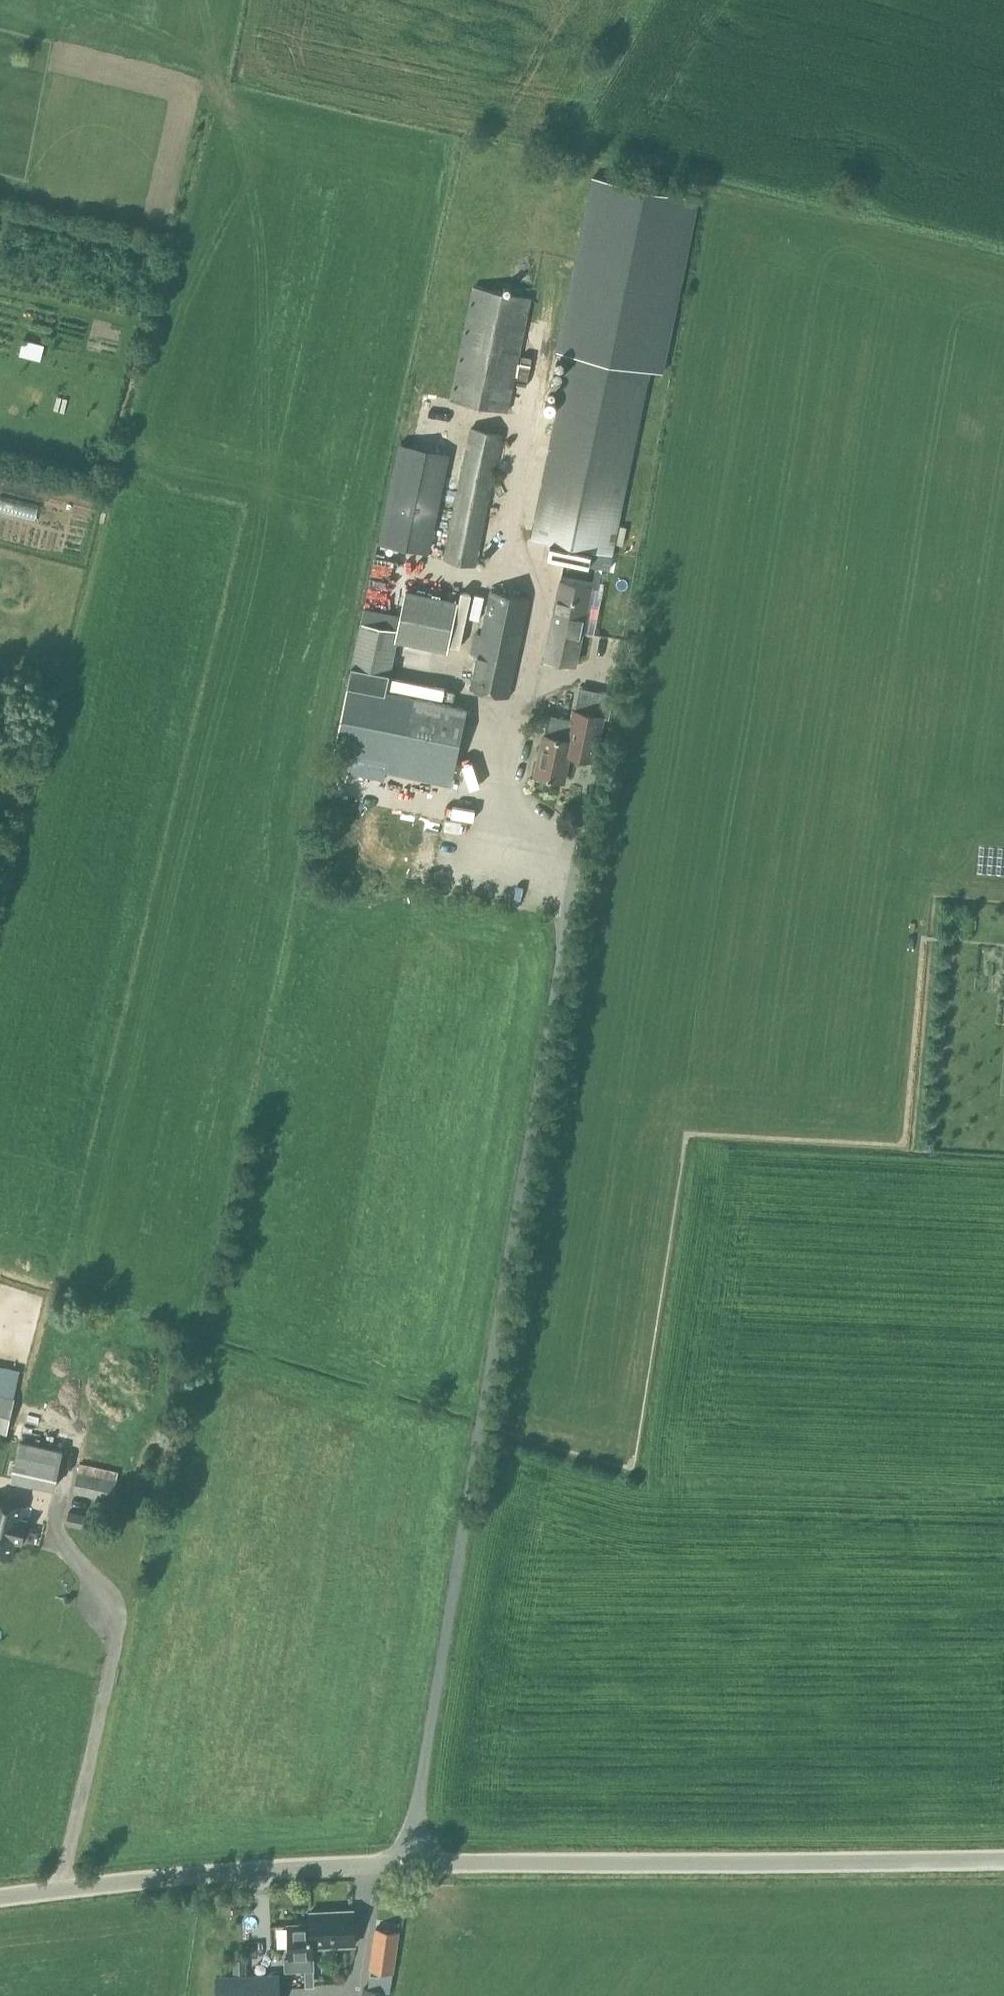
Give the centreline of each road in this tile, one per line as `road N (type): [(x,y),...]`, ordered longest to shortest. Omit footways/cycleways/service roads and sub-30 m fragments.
road 1 (unclassified): [(0,1899),(260,1870),(1003,1861)]

